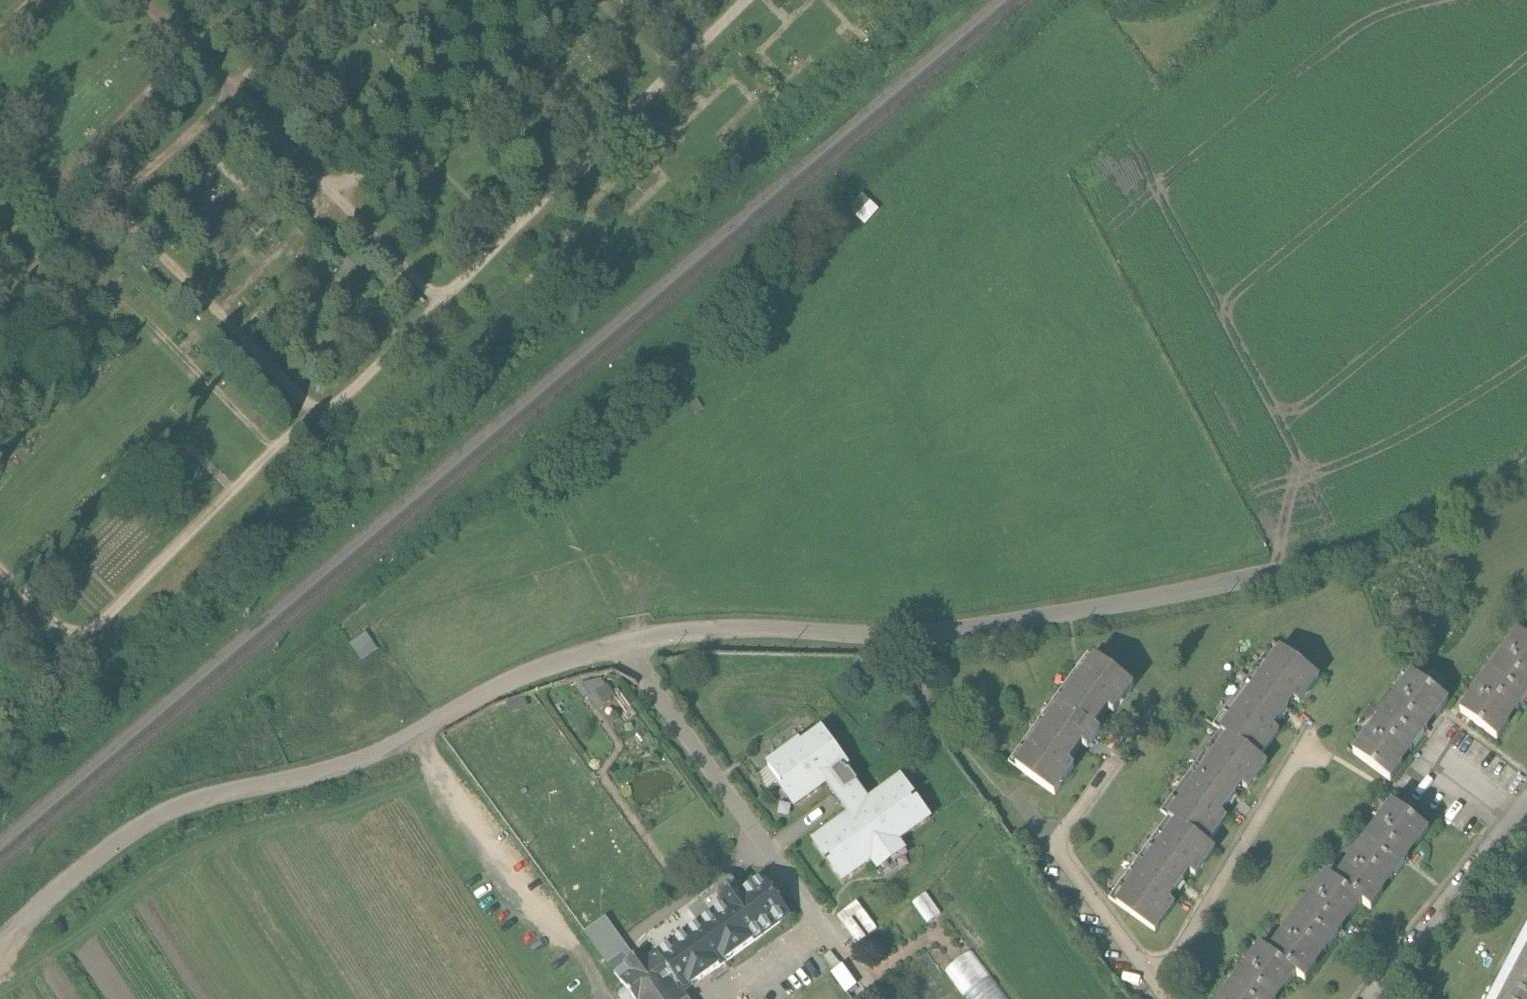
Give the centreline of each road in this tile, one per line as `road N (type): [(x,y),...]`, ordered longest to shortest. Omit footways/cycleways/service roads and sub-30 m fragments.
road 1 (unclassified): [(1526,456),(1353,542),(1223,581),(979,623),(894,631),(697,629),(624,641),(503,682),(356,760),(176,807),(97,858),(0,938)]
road 2 (residential): [(1157,980),(1310,742)]
road 3 (residential): [(1157,980),(1052,841),(1116,759)]
road 4 (residential): [(1526,807),(1364,998)]

